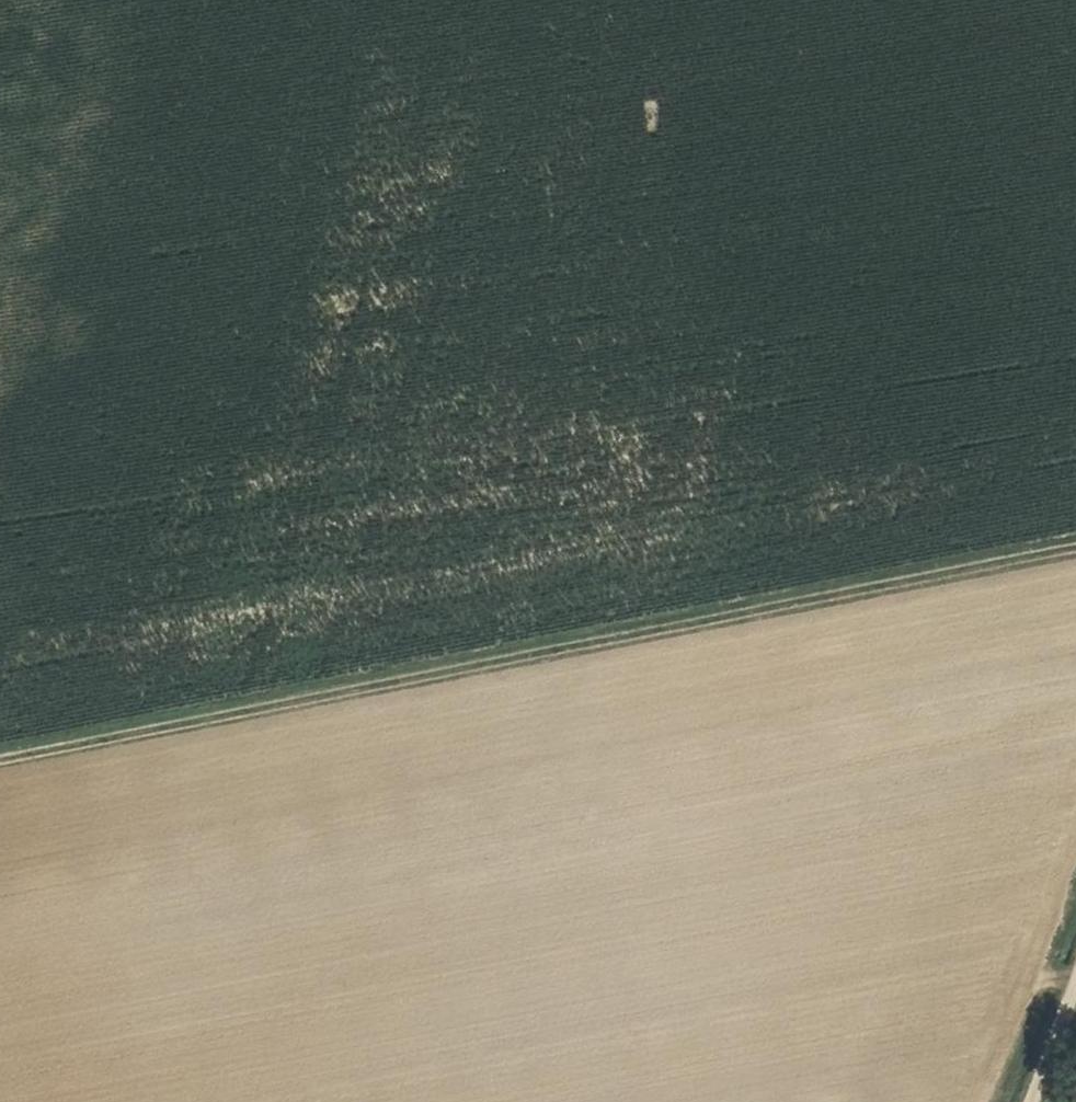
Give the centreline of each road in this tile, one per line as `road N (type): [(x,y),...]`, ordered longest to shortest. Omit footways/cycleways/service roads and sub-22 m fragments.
road 1 (residential): [(1031,1101),(1075,983)]

